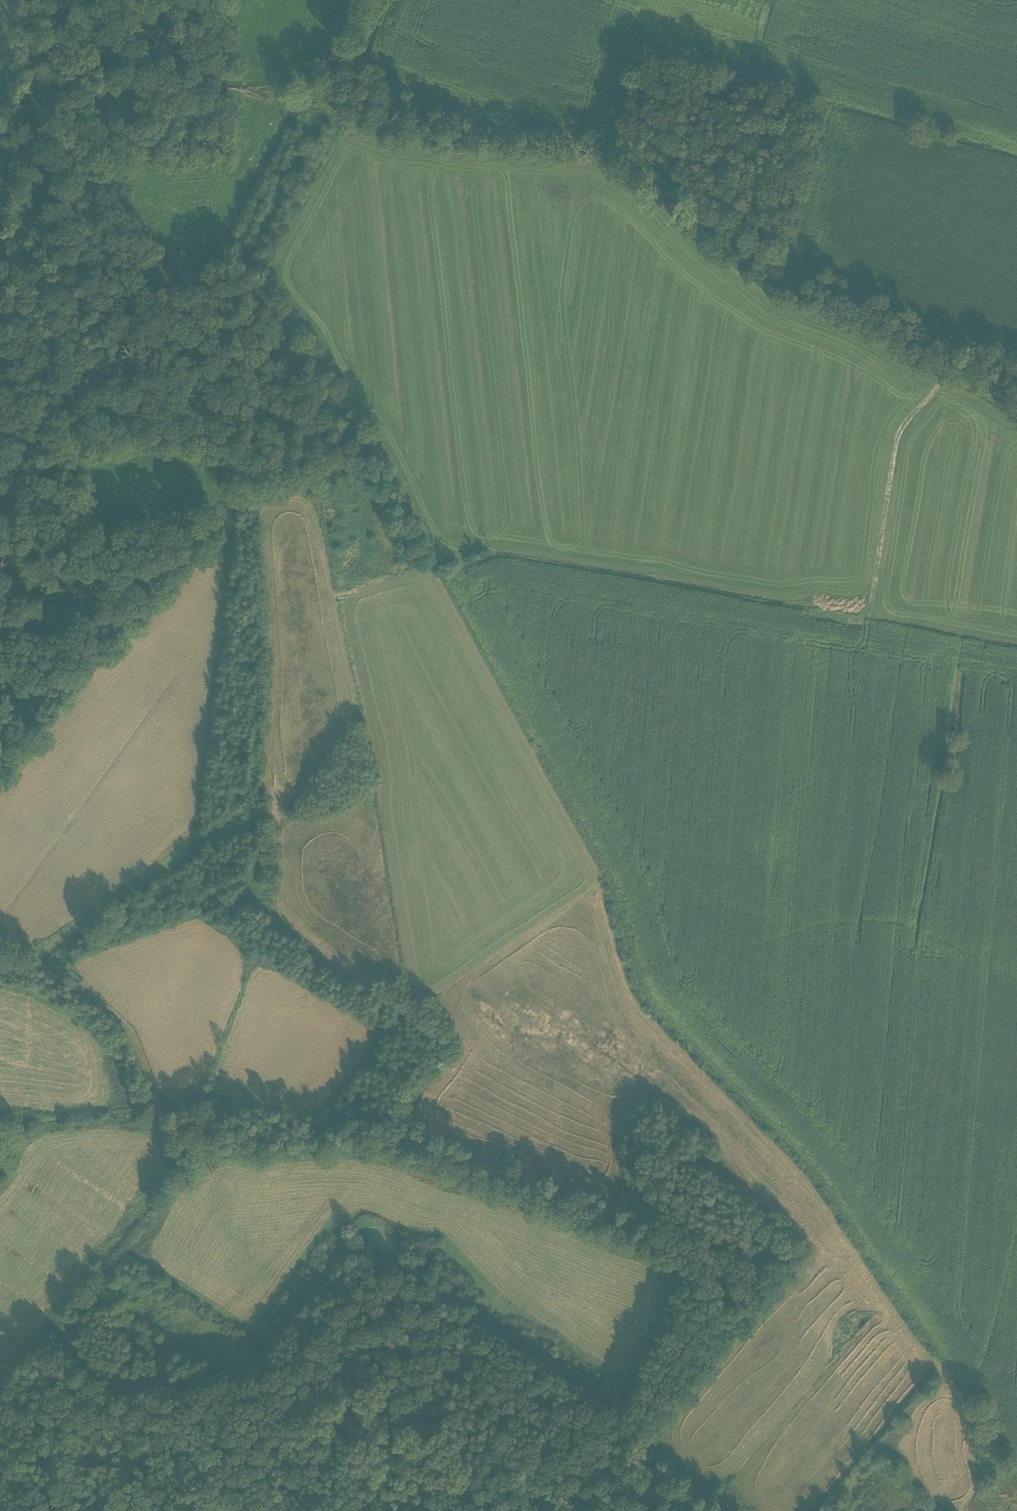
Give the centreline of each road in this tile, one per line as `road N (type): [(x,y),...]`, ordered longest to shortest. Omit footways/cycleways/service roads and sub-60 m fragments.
road 1 (track): [(0,954),(43,963),(109,1009),(175,1131),(390,1132),(564,1195),(716,1262),(594,1510)]
road 2 (track): [(359,0),(337,53),(340,66),(393,107),(492,141),(611,153),(782,266),(1016,376)]
road 3 (track): [(953,347),(940,383),(897,440),(869,614)]

